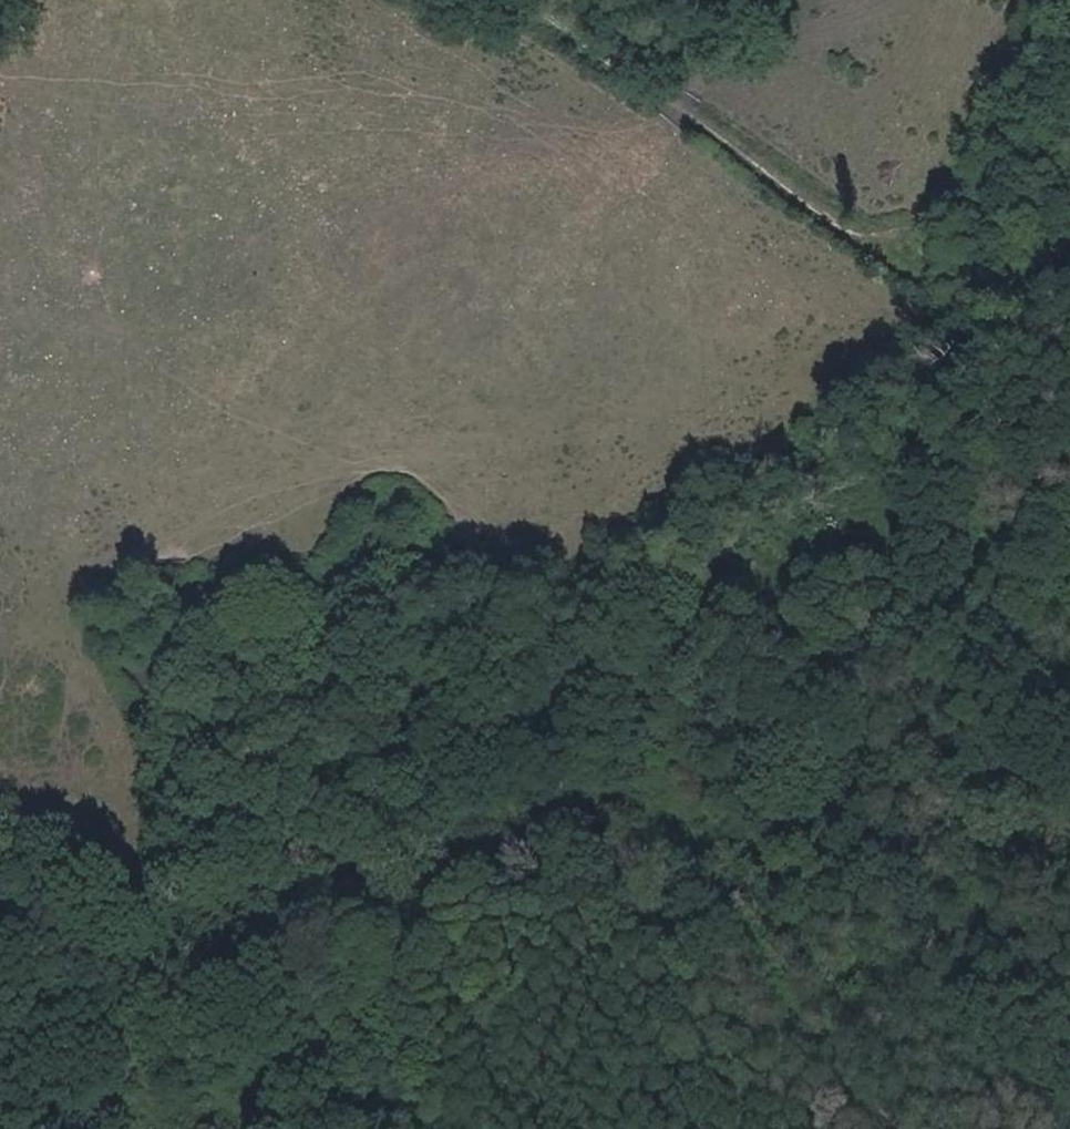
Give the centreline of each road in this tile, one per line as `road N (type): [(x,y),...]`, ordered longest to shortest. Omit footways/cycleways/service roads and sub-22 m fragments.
road 1 (track): [(521,0),(985,352),(1069,428)]

